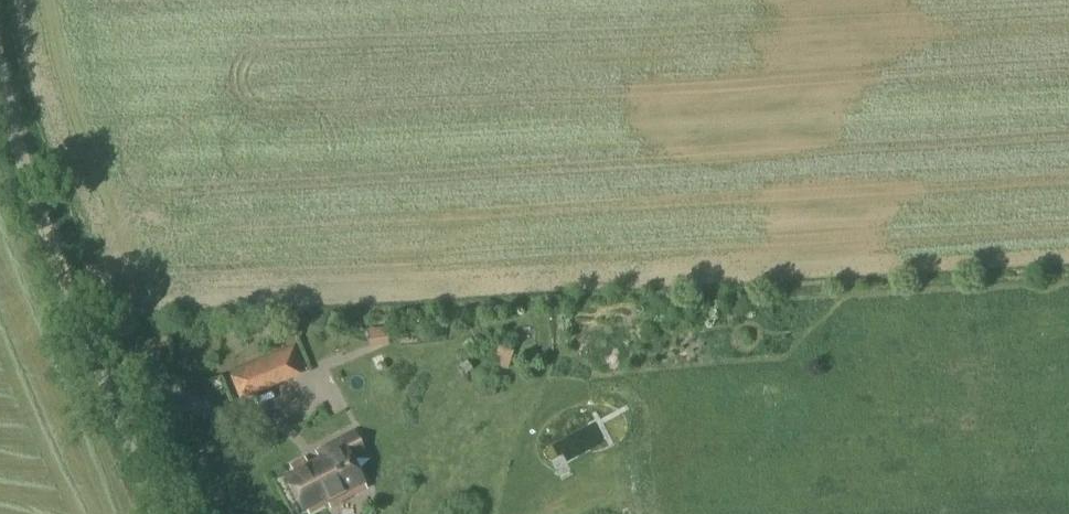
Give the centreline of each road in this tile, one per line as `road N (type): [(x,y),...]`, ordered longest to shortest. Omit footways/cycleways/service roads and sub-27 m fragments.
road 1 (unclassified): [(145,513),(81,343),(0,75)]

